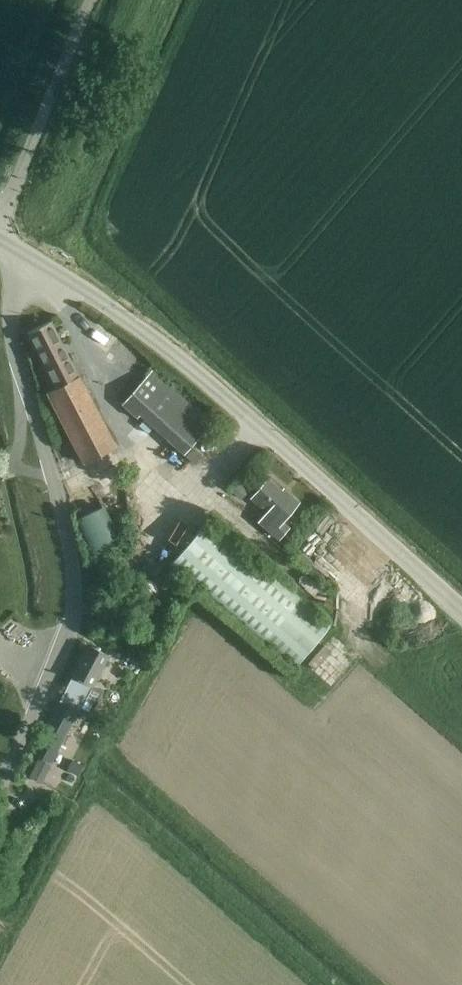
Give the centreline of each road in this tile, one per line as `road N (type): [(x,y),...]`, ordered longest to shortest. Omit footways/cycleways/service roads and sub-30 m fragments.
road 1 (unclassified): [(461,606),(171,347),(15,249)]
road 2 (residential): [(0,787),(63,655),(73,608),(62,519),(12,343),(15,249)]
road 3 (unclassified): [(0,215),(89,0)]

